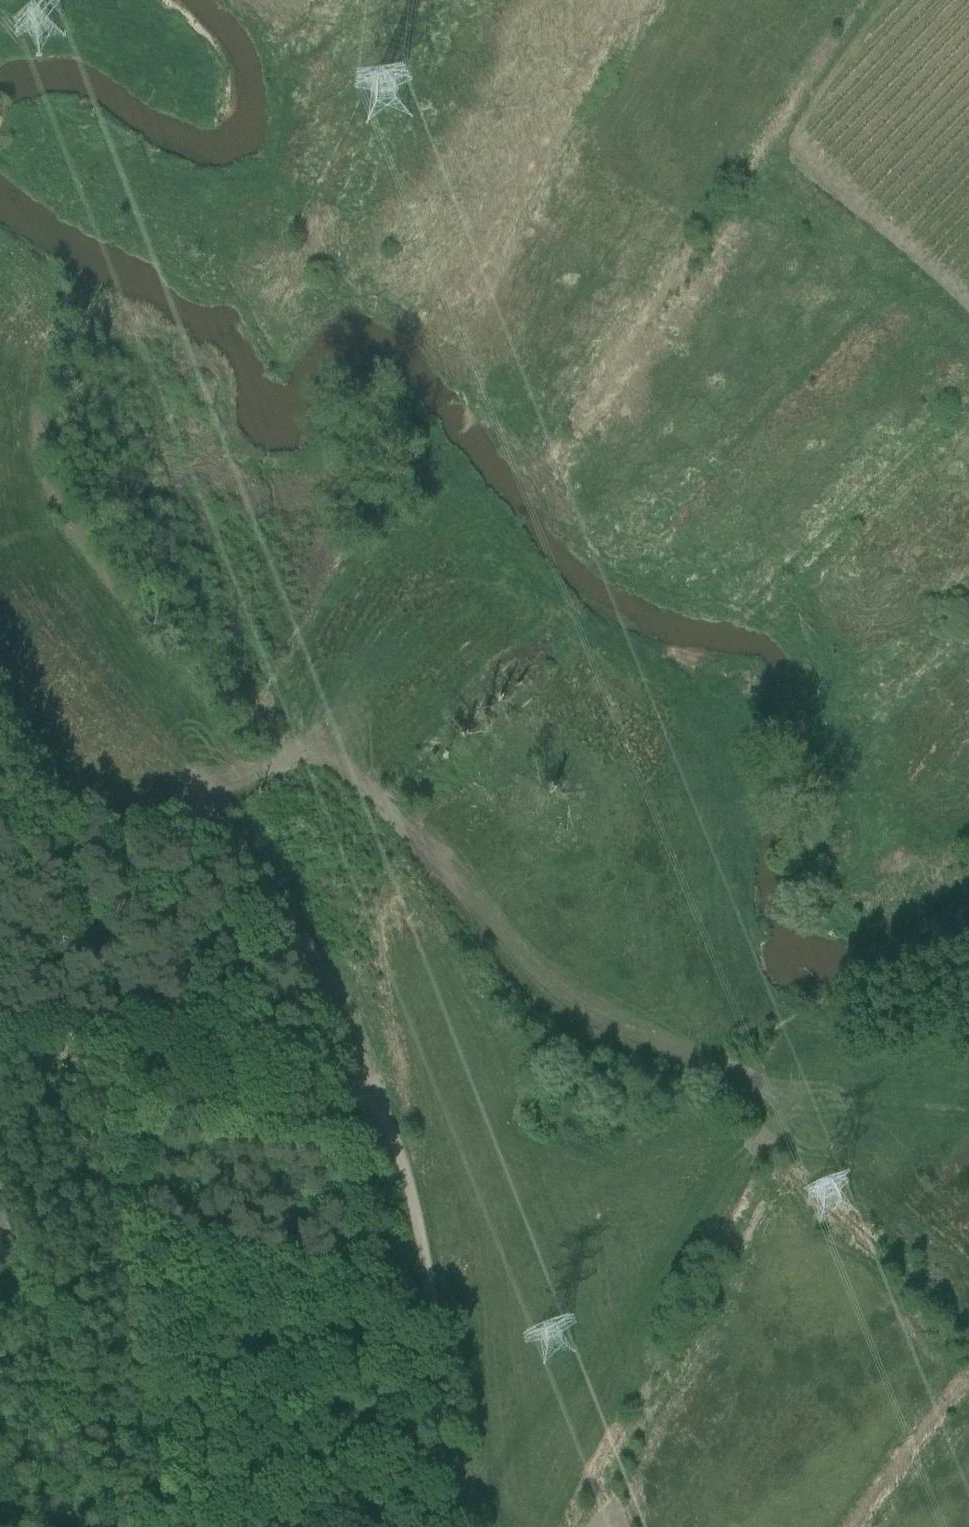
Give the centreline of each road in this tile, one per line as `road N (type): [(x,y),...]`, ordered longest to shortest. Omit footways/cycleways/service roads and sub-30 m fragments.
road 1 (track): [(0,1032),(337,1066),(364,1090),(400,1160),(427,1273),(453,1526)]
road 2 (track): [(364,1090),(313,936),(239,822)]

